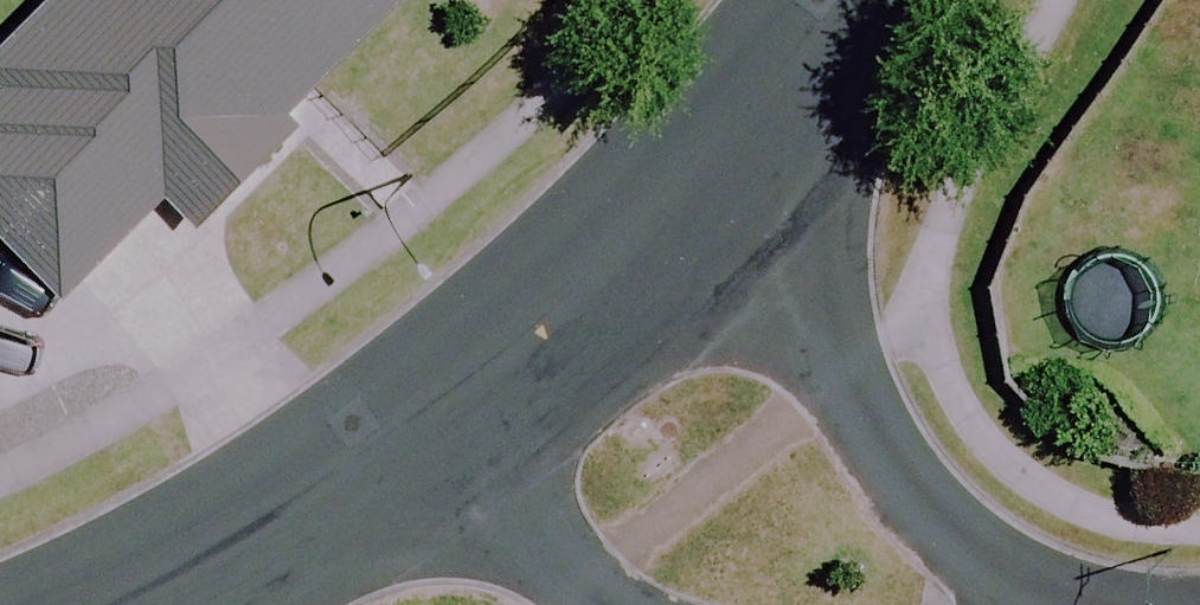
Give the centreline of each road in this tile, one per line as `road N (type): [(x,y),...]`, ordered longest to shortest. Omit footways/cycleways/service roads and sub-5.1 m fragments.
road 1 (residential): [(743,164),(887,439),(1034,604)]
road 2 (tertiary): [(407,470),(581,326),(743,164)]
road 3 (tertiary): [(176,604),(407,470)]
road 4 (residential): [(599,604),(515,565),(407,470)]
road 5 (tertiary): [(743,164),(846,0)]

